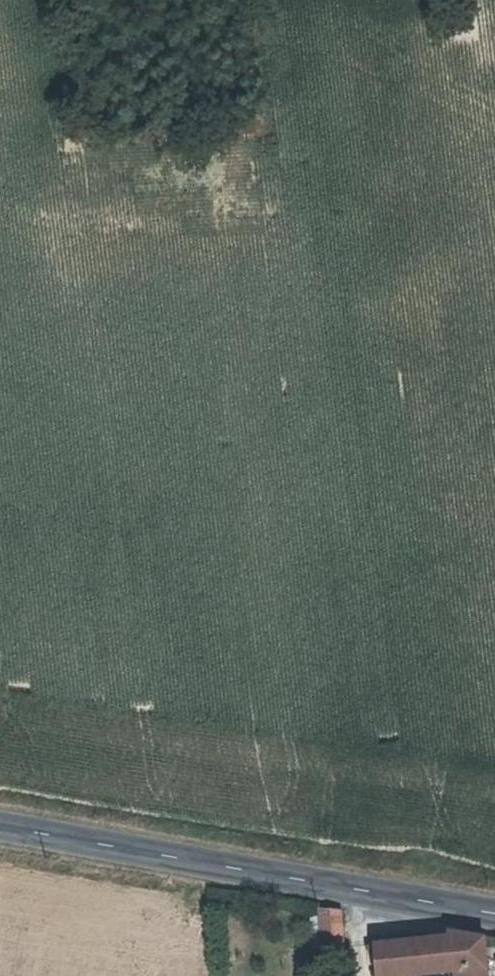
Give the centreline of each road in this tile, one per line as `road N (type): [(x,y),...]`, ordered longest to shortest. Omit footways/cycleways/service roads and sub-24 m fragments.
road 1 (secondary): [(0,819),(494,907)]

